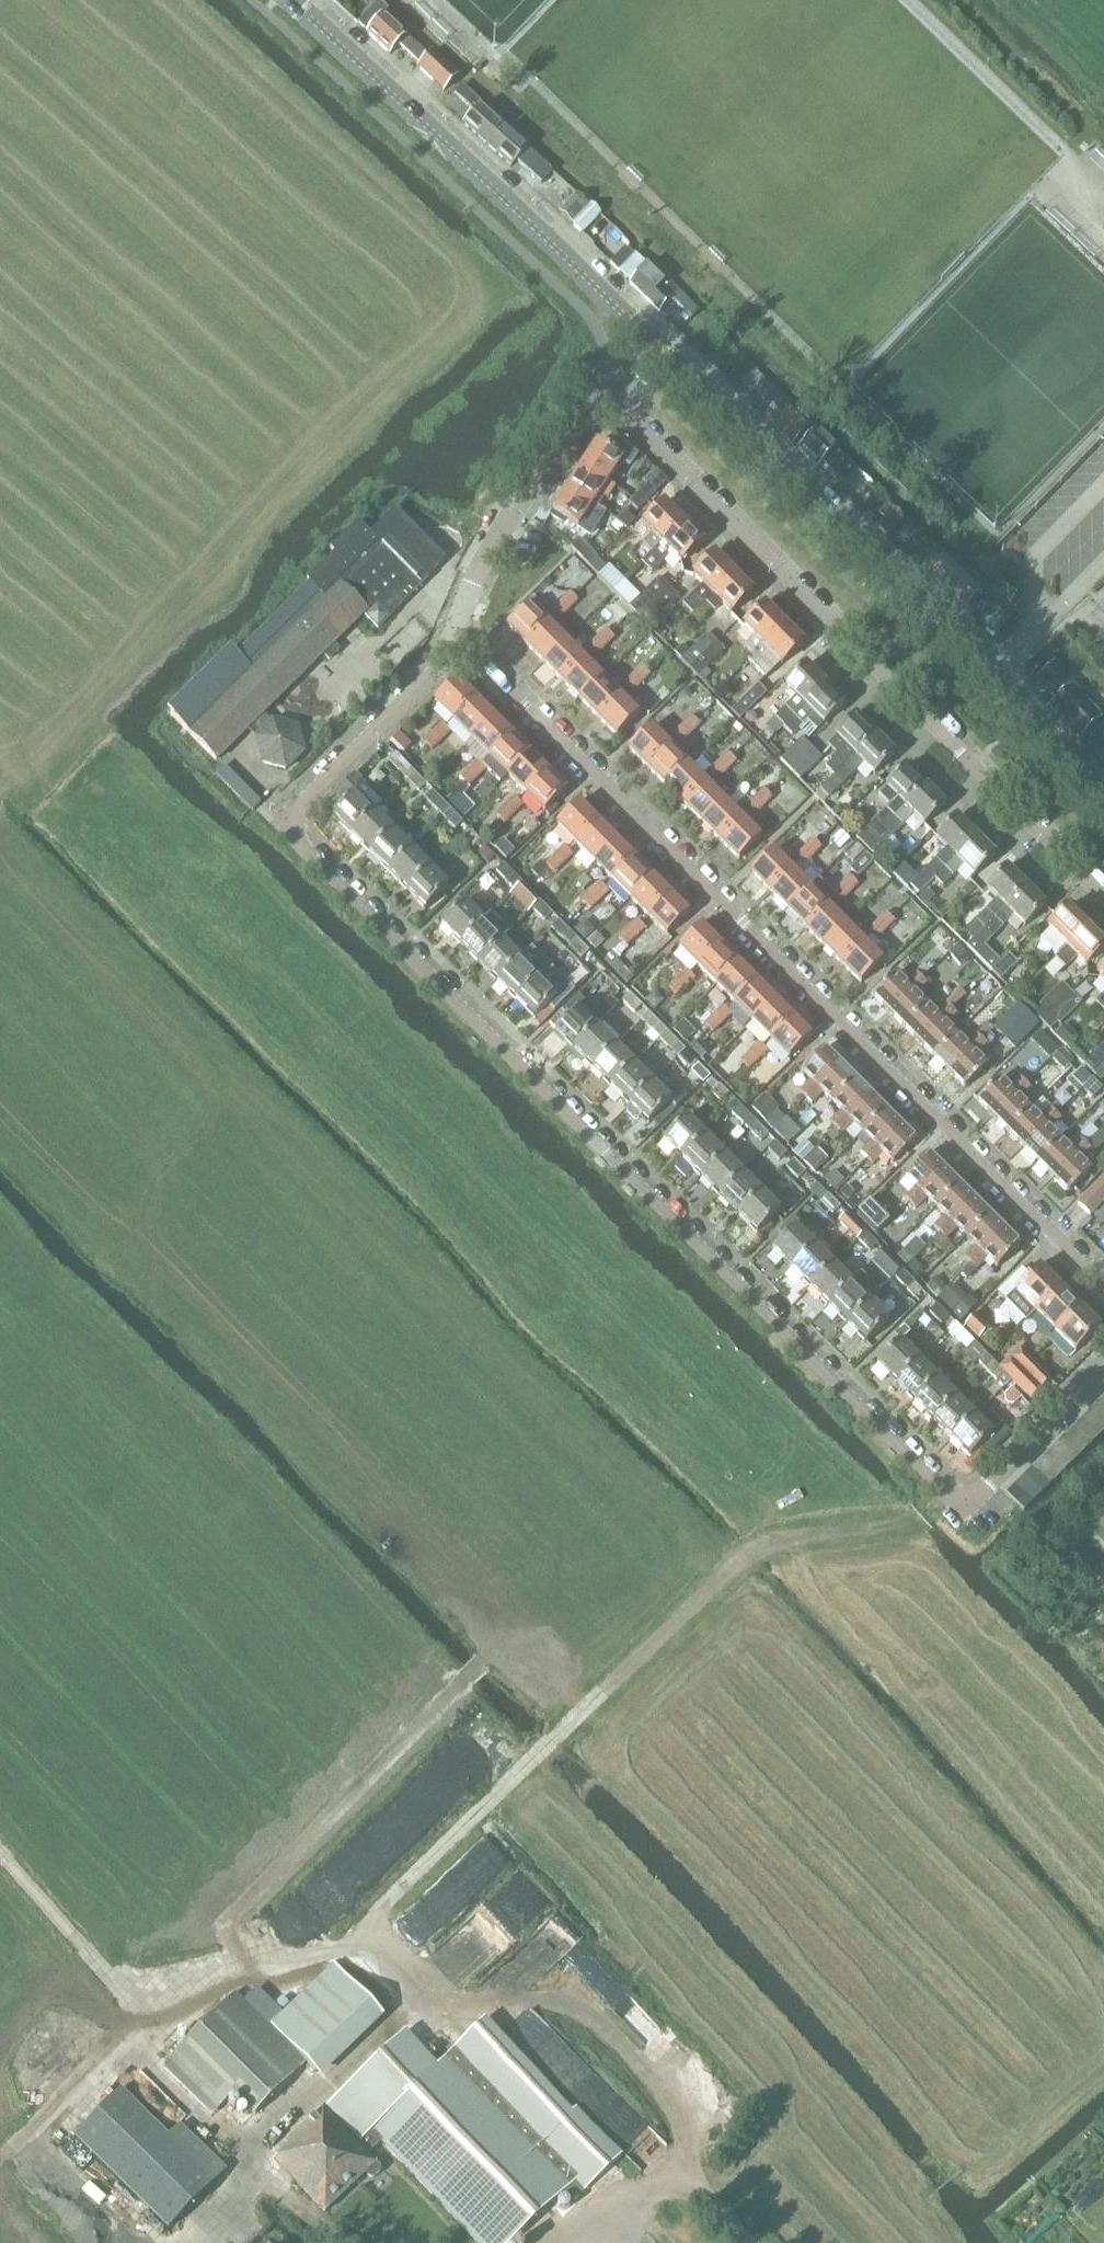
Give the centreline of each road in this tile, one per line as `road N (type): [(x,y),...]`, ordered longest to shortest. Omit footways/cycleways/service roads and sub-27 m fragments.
road 1 (unclassified): [(451,633),(440,662),(279,823),(961,1510),(1103,1366)]
road 2 (unclassified): [(451,633),(1103,1289)]
road 3 (track): [(944,1493),(922,1516),(899,1525),(774,1543),(695,1607),(373,1921)]
road 4 (unclassified): [(1103,898),(630,414),(616,388)]
road 5 (tertiary): [(661,352),(436,129),(291,0)]
road 6 (track): [(373,1921),(448,2000),(575,2000),(624,2038),(671,2104),(681,2176),(710,2200)]
road 7 (track): [(373,1921),(304,1967),(140,2010),(0,1855)]
road 8 (tertiary): [(988,670),(798,494),(661,352)]
road 9 (track): [(289,2242),(257,2208),(241,2154),(435,1987)]
road 10 (unclassified): [(616,388),(590,398),(562,431),(484,556),(451,633)]

